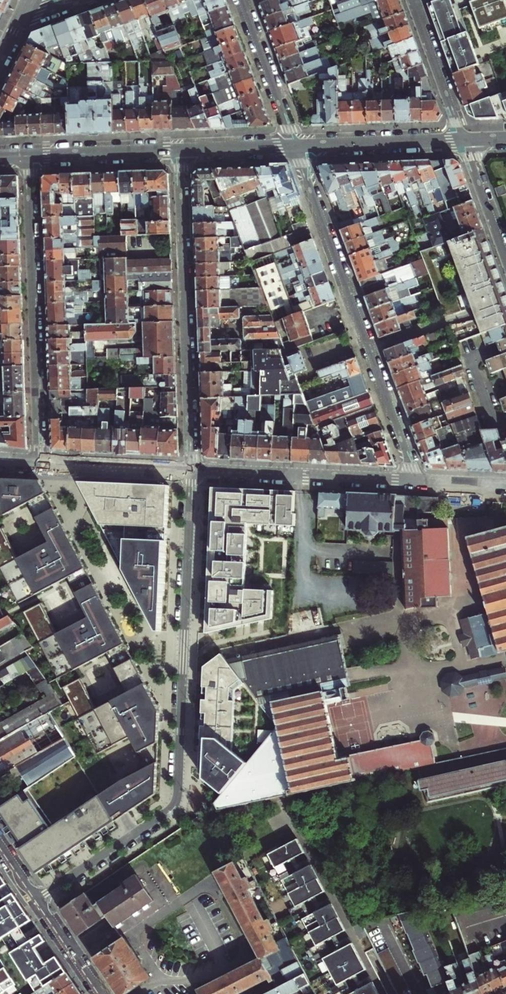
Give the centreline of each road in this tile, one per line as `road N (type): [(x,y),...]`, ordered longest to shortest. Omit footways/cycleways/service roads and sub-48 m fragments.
road 1 (residential): [(192,469),(177,801),(38,899)]
road 2 (residential): [(296,146),(418,480)]
road 3 (residential): [(192,469),(181,150)]
road 4 (residential): [(29,155),(37,449),(43,463)]
road 5 (residential): [(192,469),(418,480)]
road 6 (residential): [(465,140),(296,146)]
road 7 (residential): [(243,0),(296,146)]
road 8 (residential): [(181,150),(29,155)]
road 9 (residential): [(465,140),(413,0)]
road 10 (residential): [(43,463),(192,469)]
road 11 (residential): [(505,255),(465,140)]

